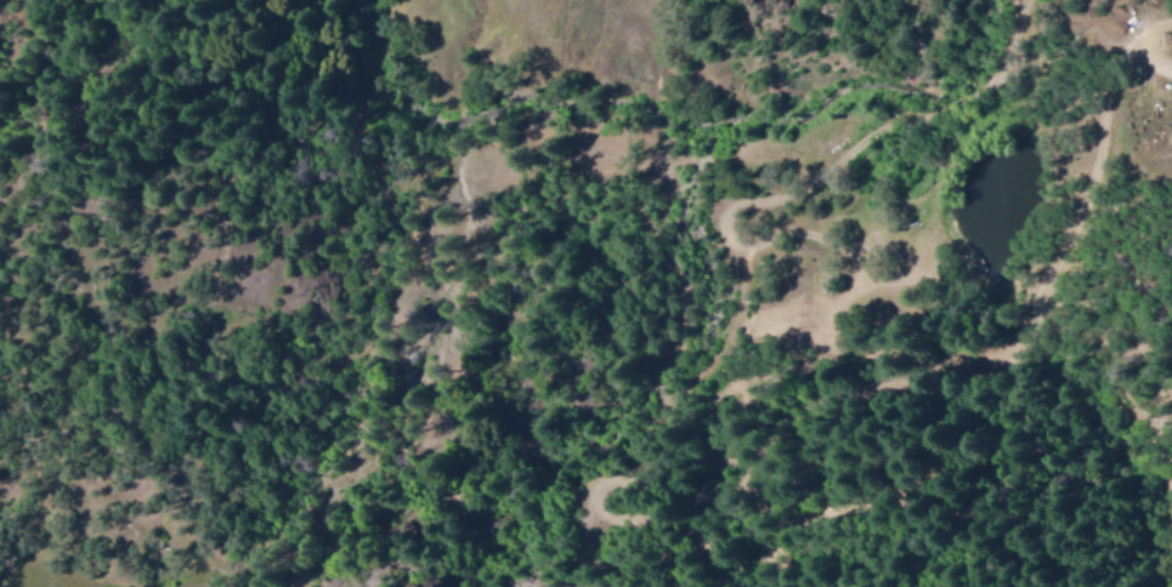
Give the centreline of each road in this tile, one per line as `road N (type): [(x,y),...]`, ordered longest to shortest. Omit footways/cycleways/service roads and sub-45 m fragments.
road 1 (residential): [(1017,56),(1015,118),(955,160),(944,183),(951,224),(1017,308),(1010,337),(915,355),(898,369),(879,465),(856,495),(836,500),(755,481),(640,472),(608,481),(573,586)]
road 2 (residential): [(572,200),(743,204),(805,192),(881,133),(990,86),(1017,56),(1032,0)]
road 3 (residential): [(1106,334),(1114,62),(1142,24),(1171,17)]
road 4 (residential): [(510,586),(503,520),(472,500),(419,511),(397,528),(359,586)]

